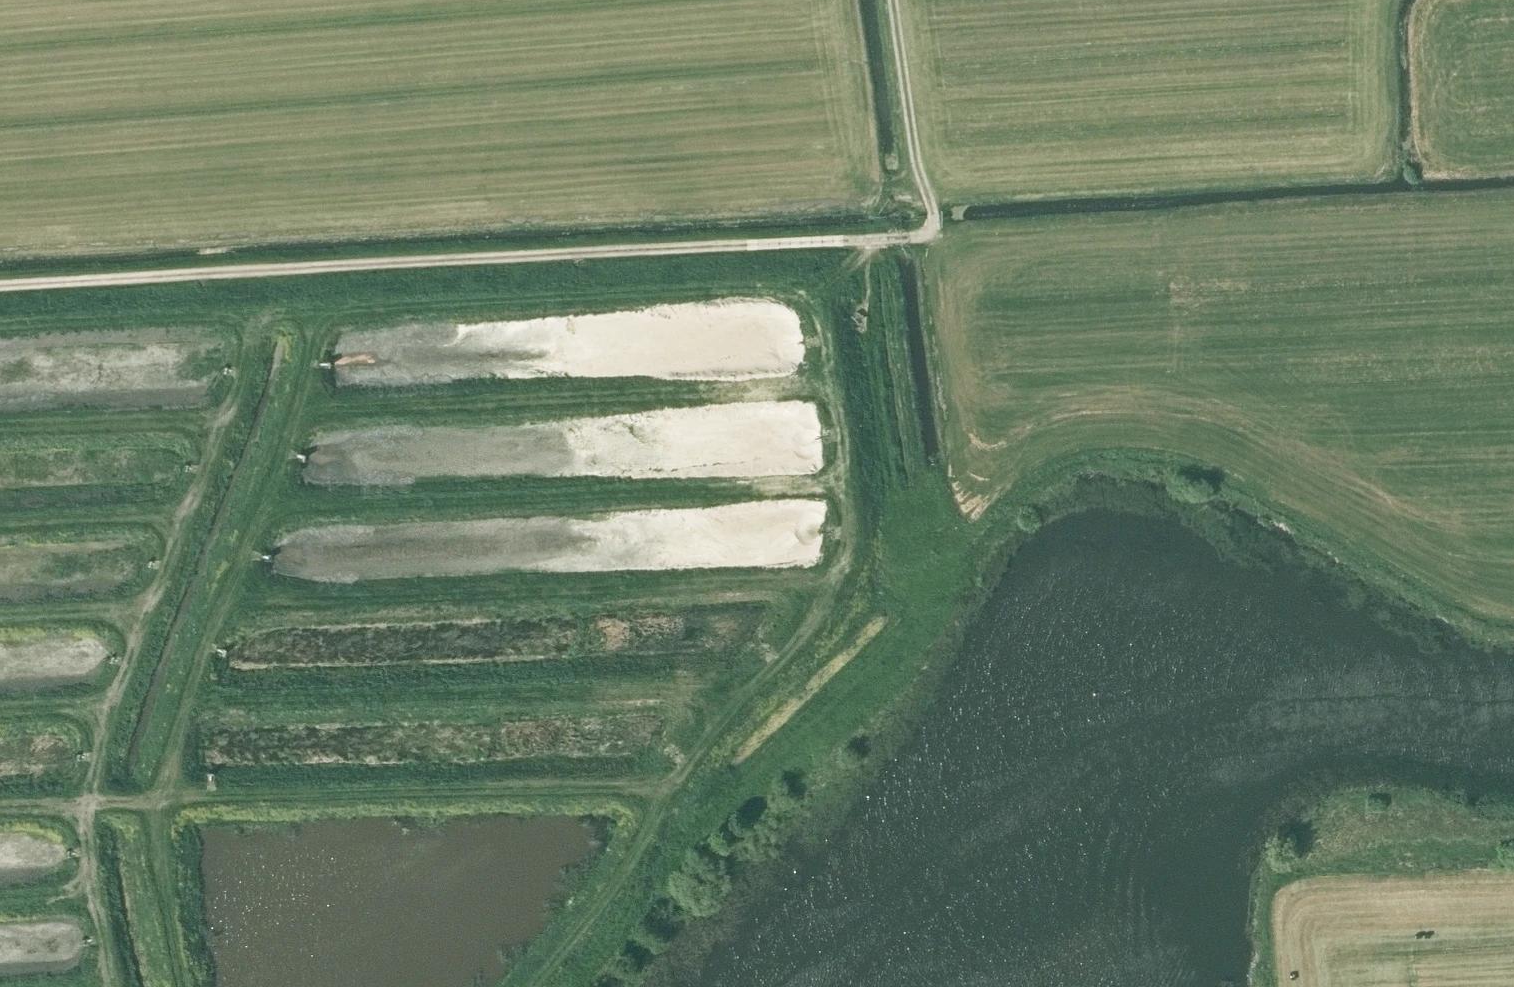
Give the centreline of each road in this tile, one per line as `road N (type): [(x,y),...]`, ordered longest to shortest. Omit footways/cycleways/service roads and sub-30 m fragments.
road 1 (track): [(0,286),(918,236),(931,228),(933,207),(918,162),(893,0)]

